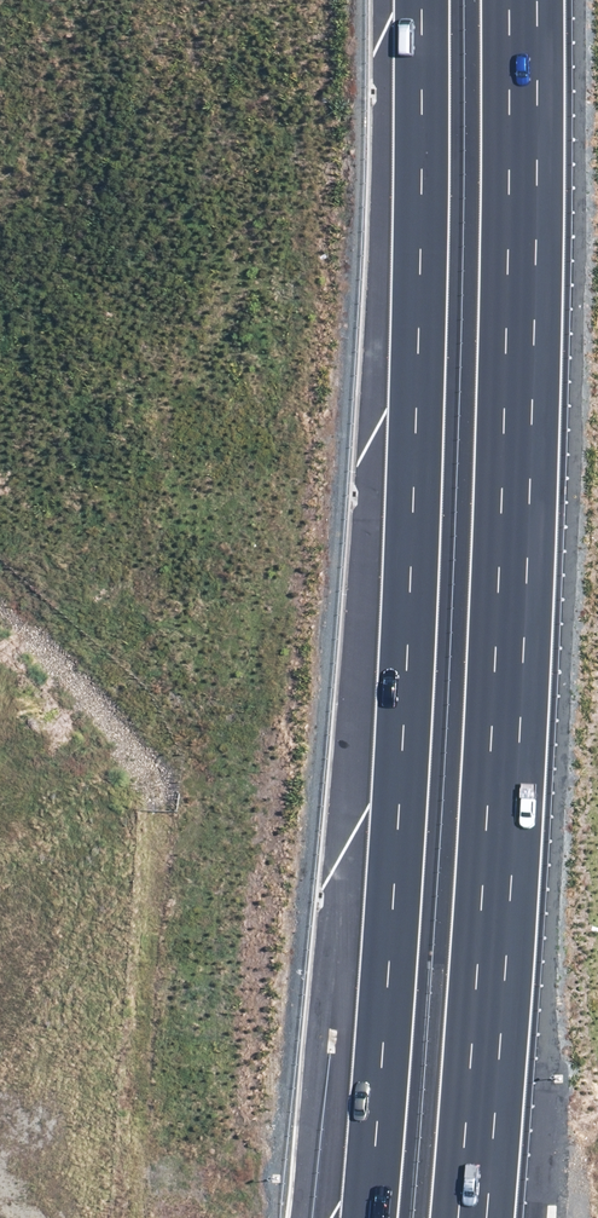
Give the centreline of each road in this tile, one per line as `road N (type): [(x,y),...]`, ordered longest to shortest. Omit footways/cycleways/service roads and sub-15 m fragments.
road 1 (motorway): [(534,0),(526,530),(500,1112),(489,1217)]
road 2 (motorway): [(387,1217),(426,446),(427,0)]

